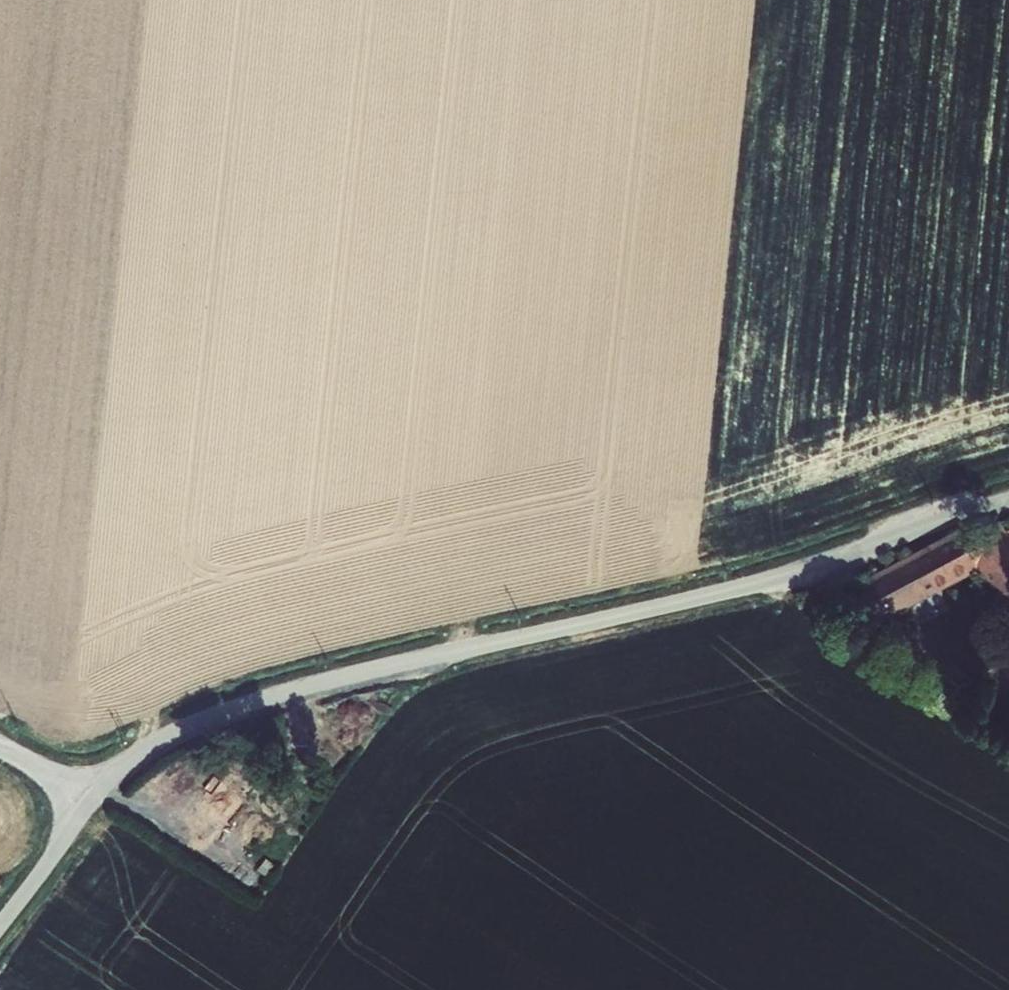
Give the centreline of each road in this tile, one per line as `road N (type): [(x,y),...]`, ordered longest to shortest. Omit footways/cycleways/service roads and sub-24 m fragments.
road 1 (unclassified): [(90,799),(152,745),(222,712),(732,590),(1008,500)]
road 2 (unclassified): [(0,924),(90,799)]

